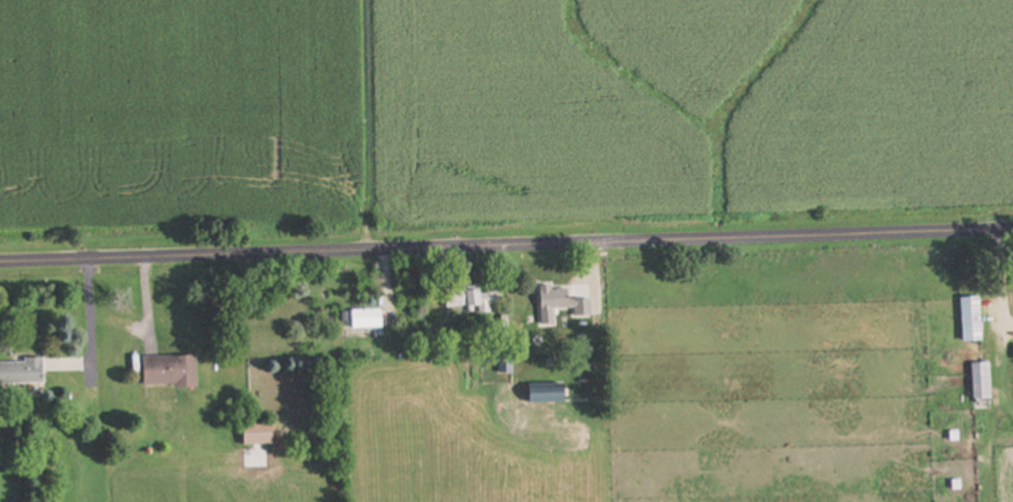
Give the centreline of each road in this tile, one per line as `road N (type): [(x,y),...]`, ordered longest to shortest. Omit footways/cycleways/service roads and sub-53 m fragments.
road 1 (residential): [(0,261),(1012,231)]

